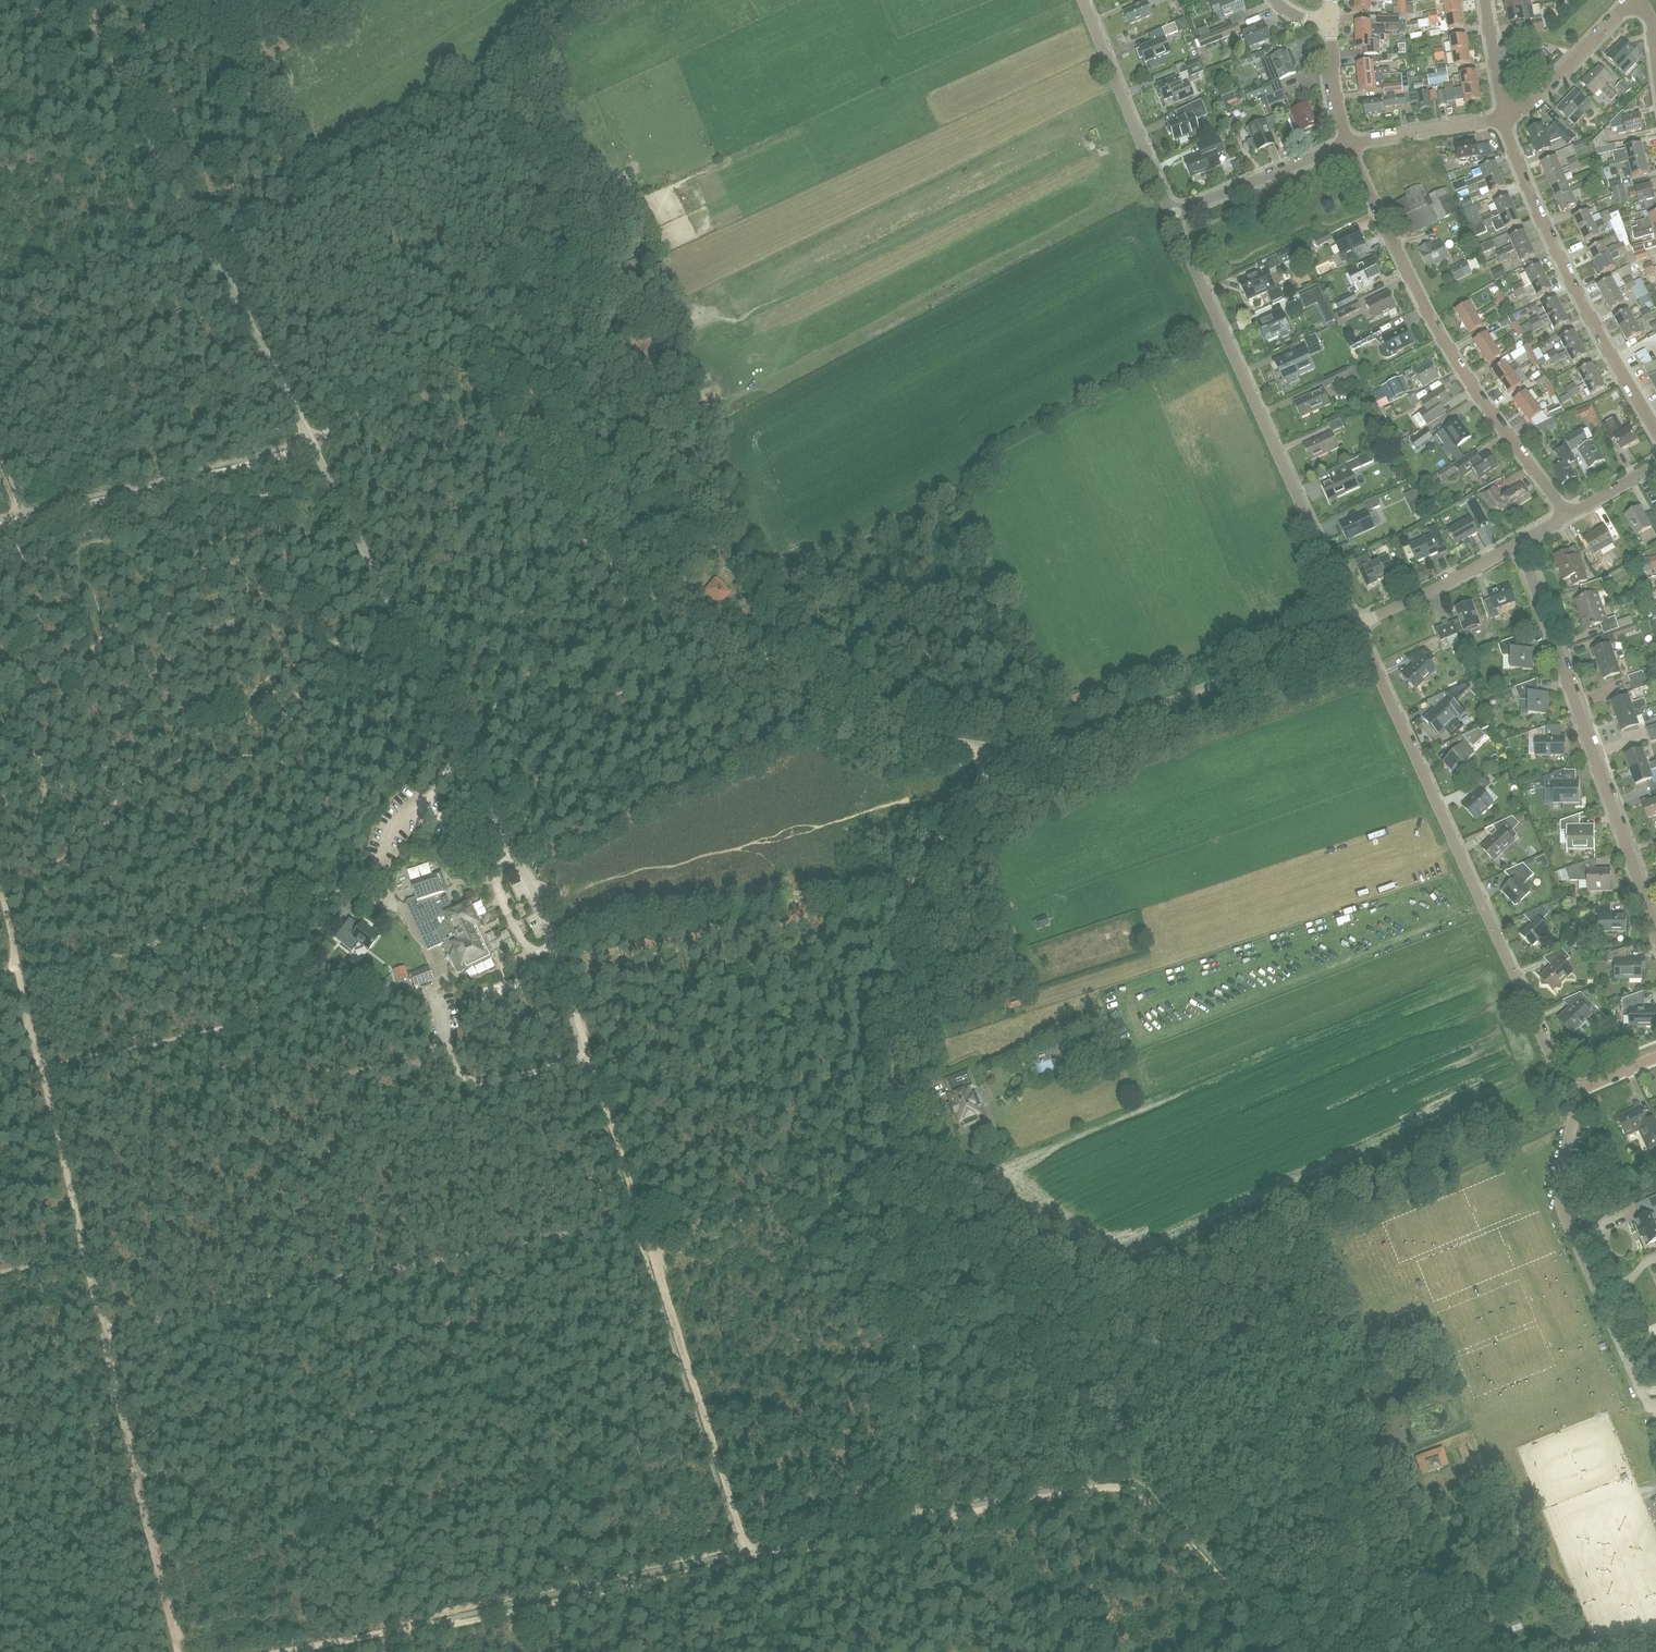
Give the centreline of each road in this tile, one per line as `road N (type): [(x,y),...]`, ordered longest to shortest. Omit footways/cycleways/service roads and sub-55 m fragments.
road 1 (unclassified): [(555,947),(378,574),(84,0)]
road 2 (track): [(893,986),(891,1136),(913,1313),(921,1524)]
road 3 (track): [(460,344),(557,505),(603,559),(658,605),(839,700)]
road 4 (track): [(755,1558),(590,1062)]
road 5 (residential): [(1575,1089),(1561,1077),(1358,627)]
road 6 (track): [(755,1558),(295,1651)]
road 7 (track): [(310,441),(460,344),(576,282),(568,218),(530,147)]
road 8 (residential): [(1358,627),(1172,215)]
road 9 (residential): [(1566,516),(1460,370),(1348,143)]
road 10 (track): [(968,799),(1012,761),(1358,627)]
road 11 (residential): [(1655,931),(1520,545)]
road 12 (residential): [(1655,431),(1544,225),(1504,114)]
road 13 (track): [(102,1331),(183,1651)]
road 14 (residential): [(1646,1398),(1561,1207),(1575,1089)]
road 15 (track): [(0,526),(310,441)]
road 16 (track): [(1072,1425),(1210,1415),(1251,1432),(1292,1427),(1341,1445),(1379,1445)]
road 17 (track): [(1319,1322),(1198,1345),(1179,1363),(1123,1362),(1073,1387),(1039,1390)]
road 18 (residential): [(1172,215),(1084,0)]
road 19 (track): [(1224,1580),(1287,1543),(1383,1544),(1420,1524)]
road 20 (track): [(921,1524),(1123,1485)]
road 21 (track): [(39,1068),(85,1257)]
road 22 (residential): [(1172,215),(1348,143)]
road 23 (residential): [(1358,627),(1520,545)]
road 24 (residential): [(1504,114),(1539,95),(1633,0)]
road 25 (track): [(921,1524),(755,1558)]
road 26 (residential): [(1348,143),(1504,114)]
road 27 (track): [(1463,1577),(1403,1604),(1383,1640),(1337,1651)]
road 28 (unclassified): [(1568,1651),(1511,1511)]
road 29 (track): [(1123,1485),(1141,1491),(1224,1580)]
road 30 (residential): [(1348,143),(1330,21)]

